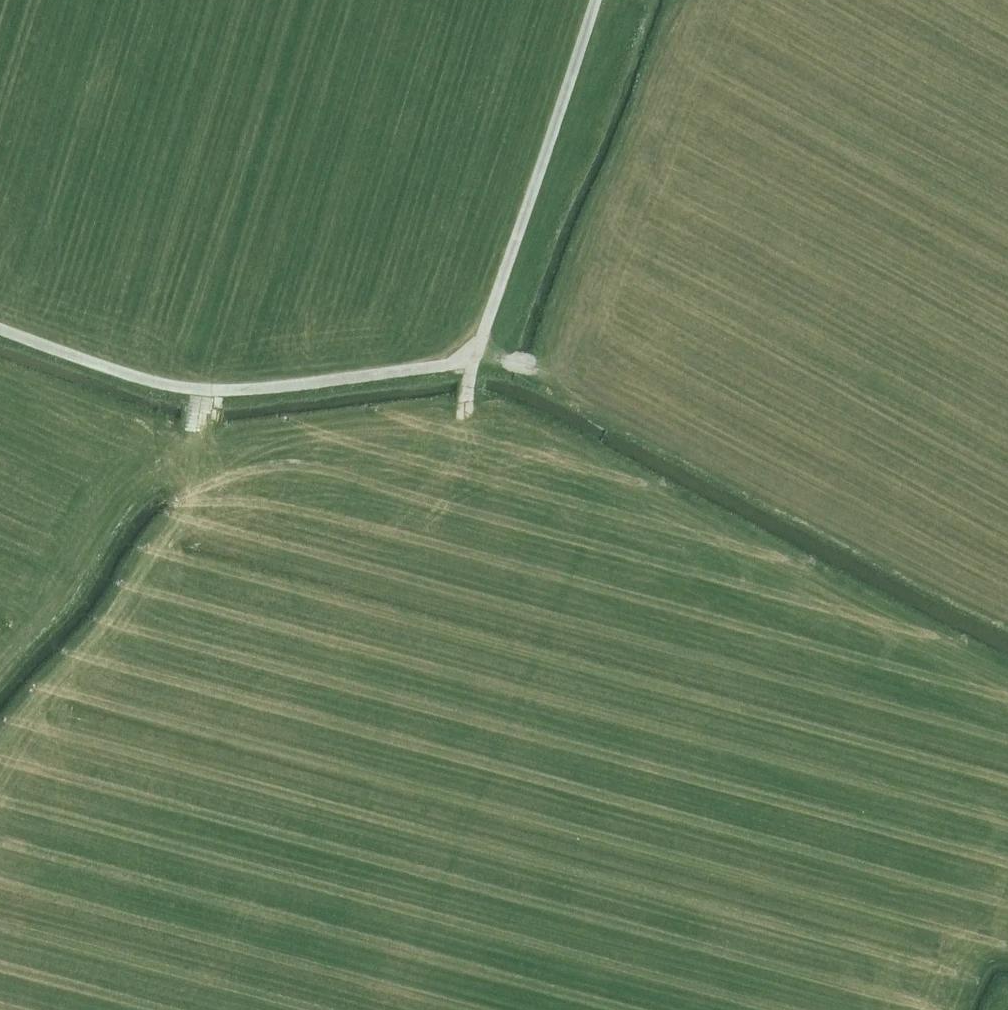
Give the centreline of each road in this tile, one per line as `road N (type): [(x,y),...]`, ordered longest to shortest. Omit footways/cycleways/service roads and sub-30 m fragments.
road 1 (track): [(596,0),(474,353),(449,365),(210,389),(144,379),(0,328)]

